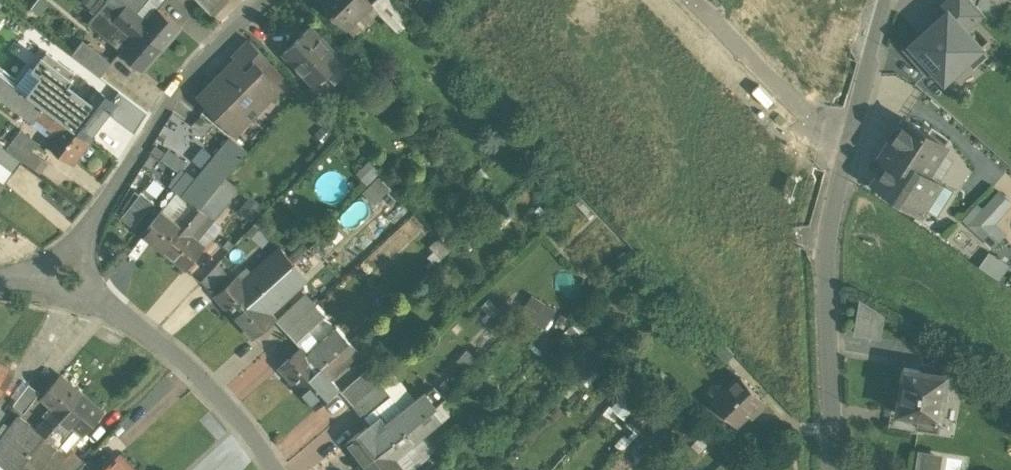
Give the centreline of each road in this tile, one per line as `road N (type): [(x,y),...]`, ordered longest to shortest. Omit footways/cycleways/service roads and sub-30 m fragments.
road 1 (residential): [(58,289),(187,76),(268,0)]
road 2 (residential): [(835,469),(828,242),(848,150)]
road 3 (residential): [(276,469),(198,370),(142,329),(58,289)]
road 4 (residential): [(695,0),(822,131)]
road 5 (residential): [(848,150),(883,0)]

